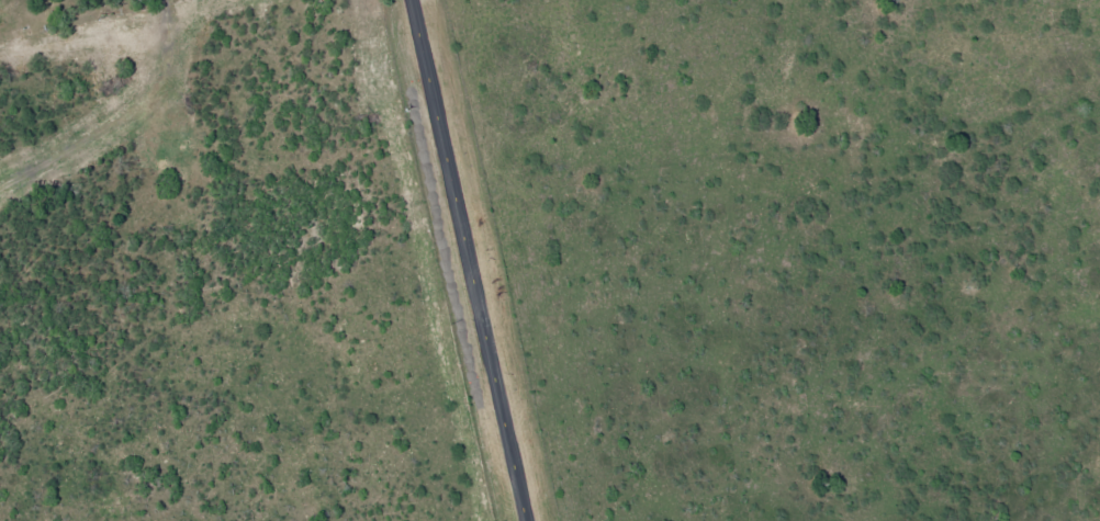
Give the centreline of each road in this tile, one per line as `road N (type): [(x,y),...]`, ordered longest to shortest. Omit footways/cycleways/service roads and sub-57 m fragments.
road 1 (tertiary): [(525,520),(411,0)]

